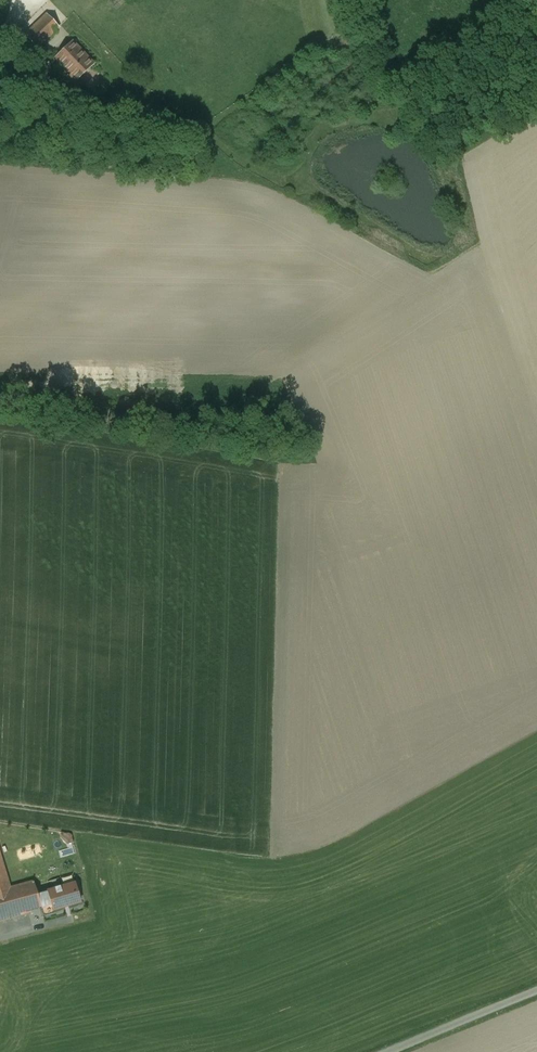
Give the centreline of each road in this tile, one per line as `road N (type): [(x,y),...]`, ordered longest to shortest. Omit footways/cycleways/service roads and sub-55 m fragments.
road 1 (unclassified): [(388,1051),(536,992)]

